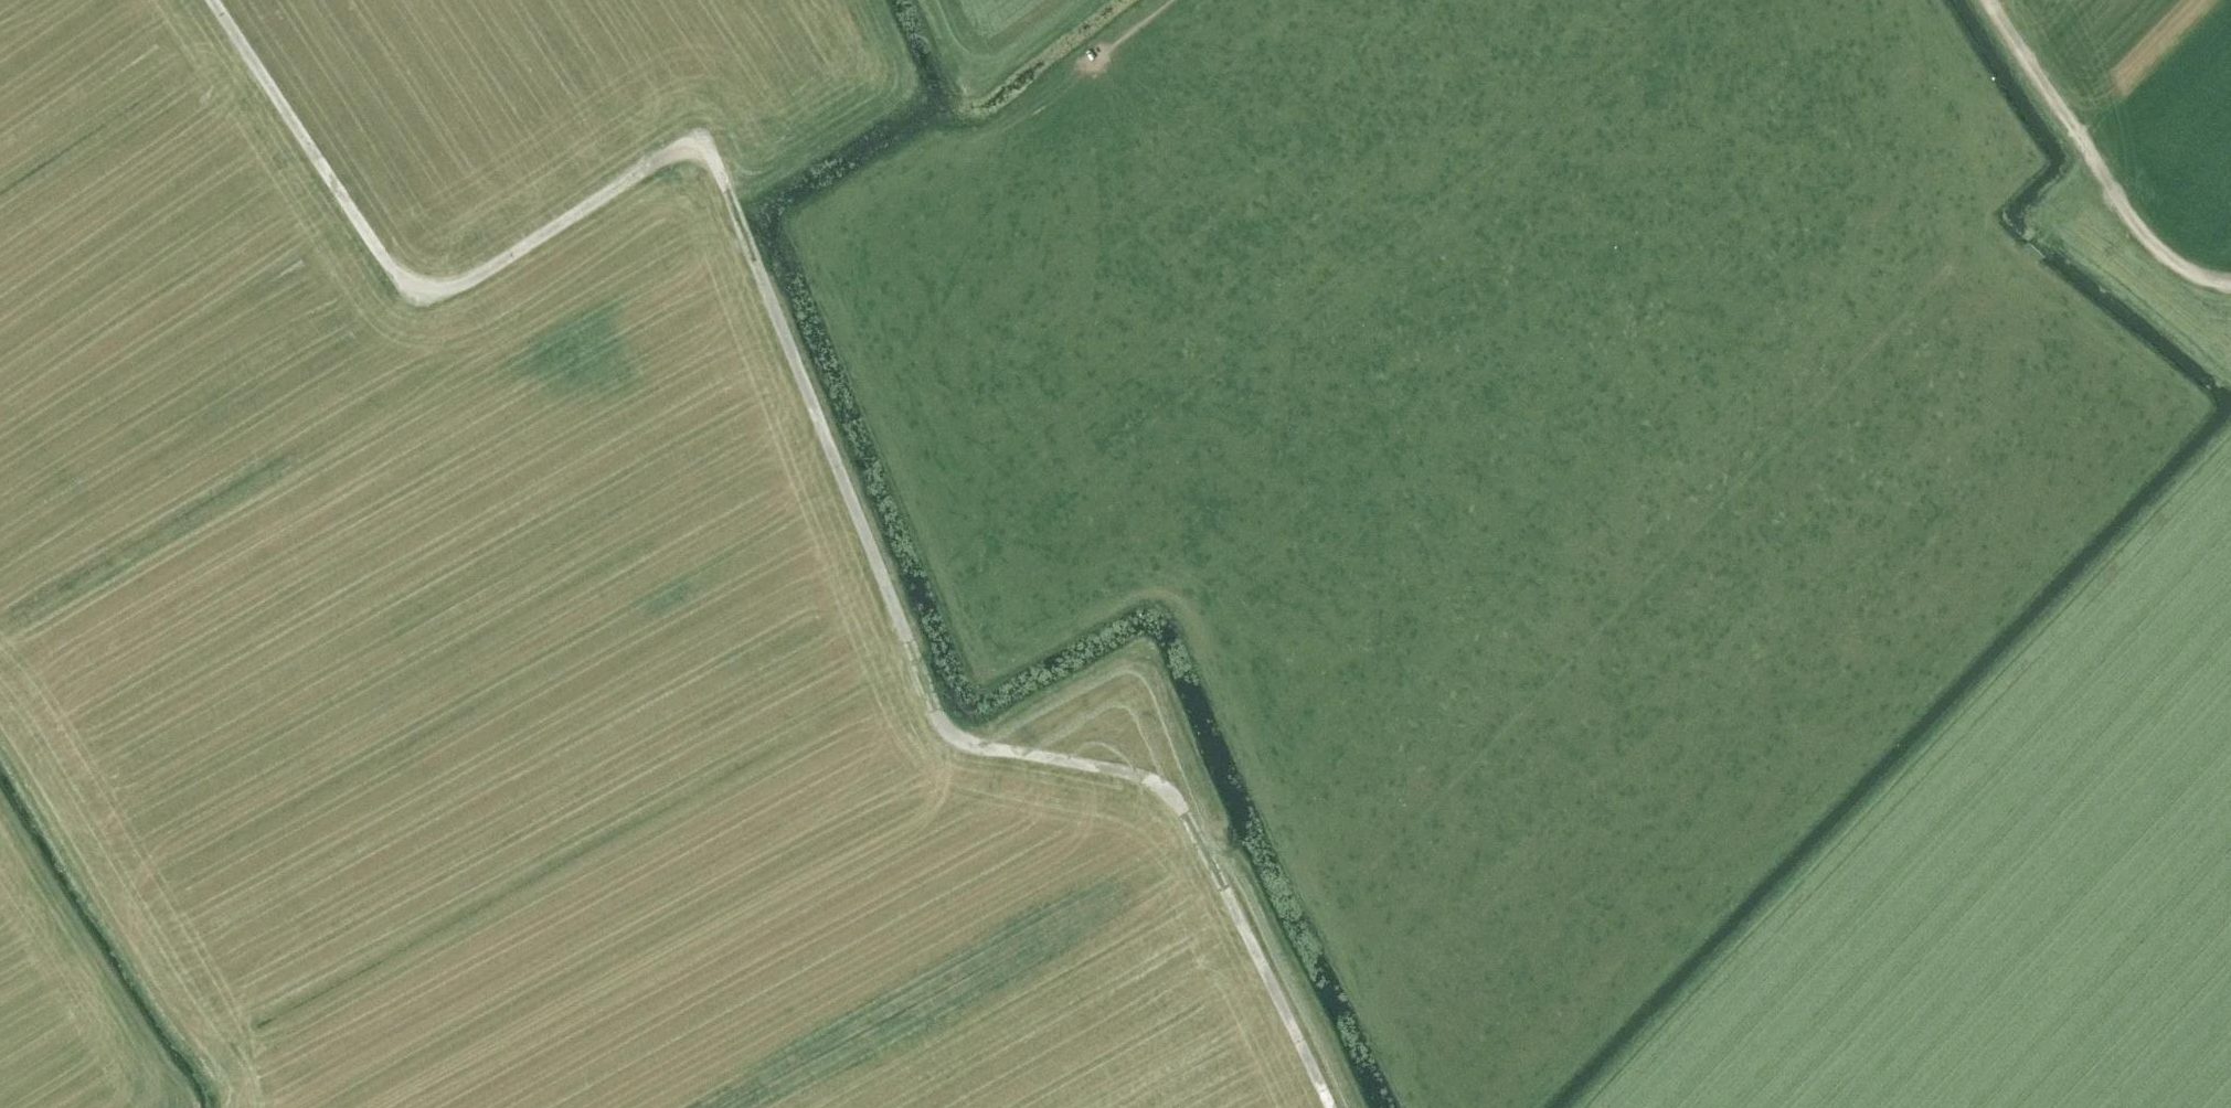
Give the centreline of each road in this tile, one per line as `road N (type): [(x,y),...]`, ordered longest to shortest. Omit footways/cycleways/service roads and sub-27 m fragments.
road 1 (track): [(202,0),(404,297),(439,301),(474,285),(697,149),(712,167),(943,738),(1145,786),(1183,819),(1322,1107)]
road 2 (track): [(1992,0),(2093,147),(2136,228),(2194,274),(2230,274)]

